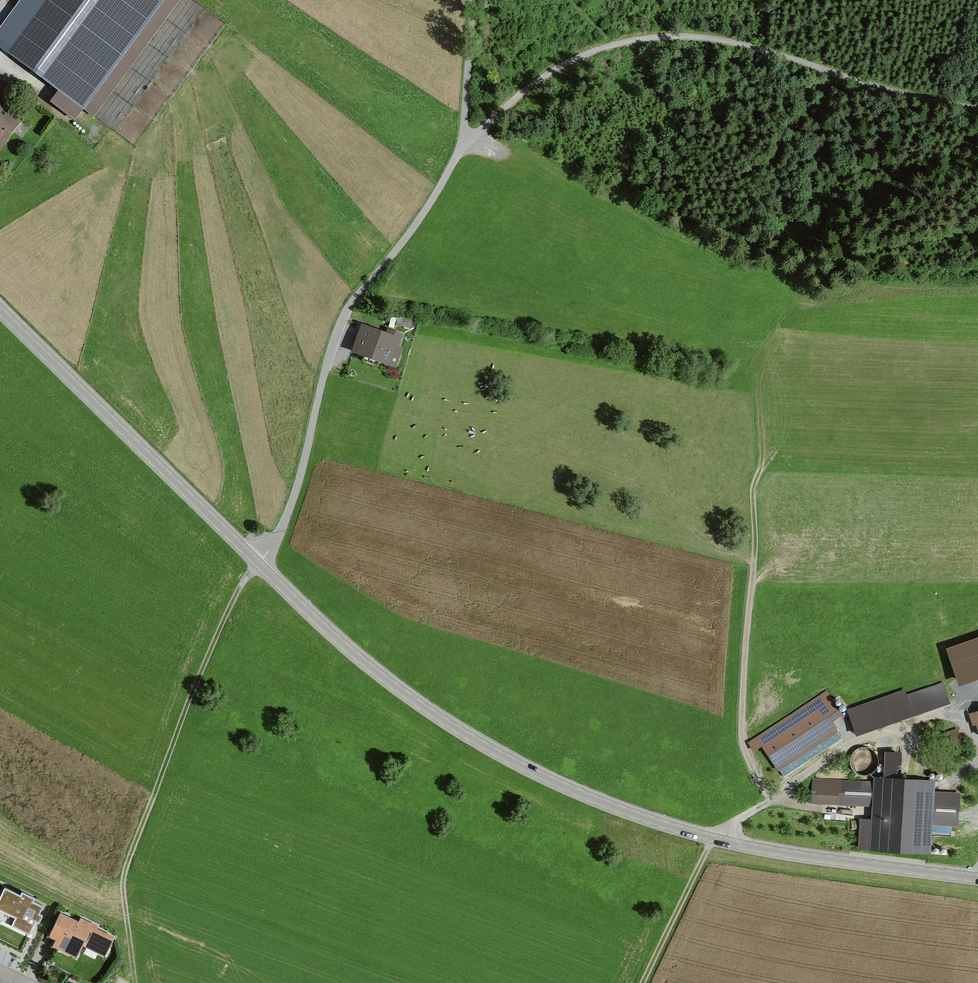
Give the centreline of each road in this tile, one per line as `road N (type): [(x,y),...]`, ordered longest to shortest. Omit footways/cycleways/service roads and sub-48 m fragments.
road 1 (tertiary): [(0,313),(312,620),(406,698),(480,744),(561,786),(713,840),(977,880)]
road 2 (track): [(259,565),(188,699),(127,869),(137,982)]
road 3 (track): [(847,816),(756,783),(745,751),(750,481)]
road 4 (track): [(615,46),(653,38),(743,45),(880,90),(977,110)]
road 5 (track): [(641,982),(713,840)]
road 6 (track): [(473,0),(461,151)]
road 7 (track): [(490,117),(568,62),(615,46)]

